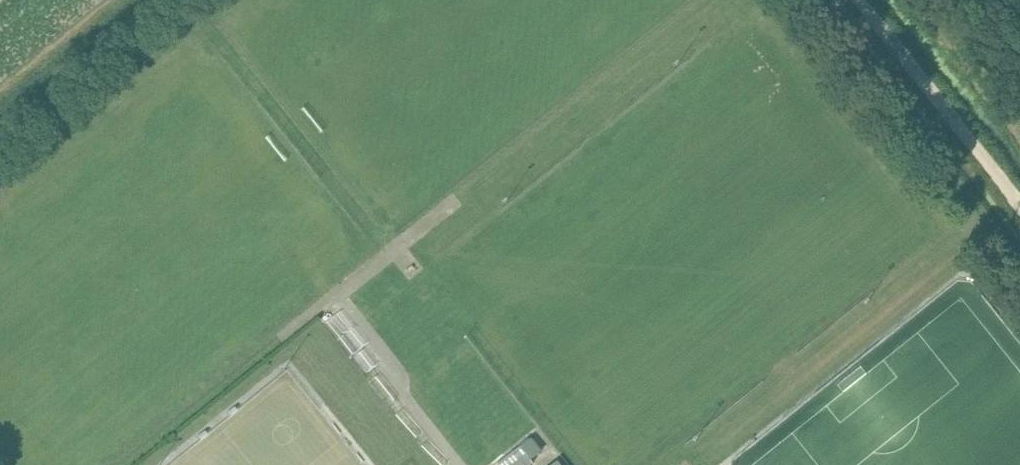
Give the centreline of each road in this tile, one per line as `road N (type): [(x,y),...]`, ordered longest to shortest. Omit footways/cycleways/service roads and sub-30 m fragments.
road 1 (track): [(1019,202),(859,0)]

